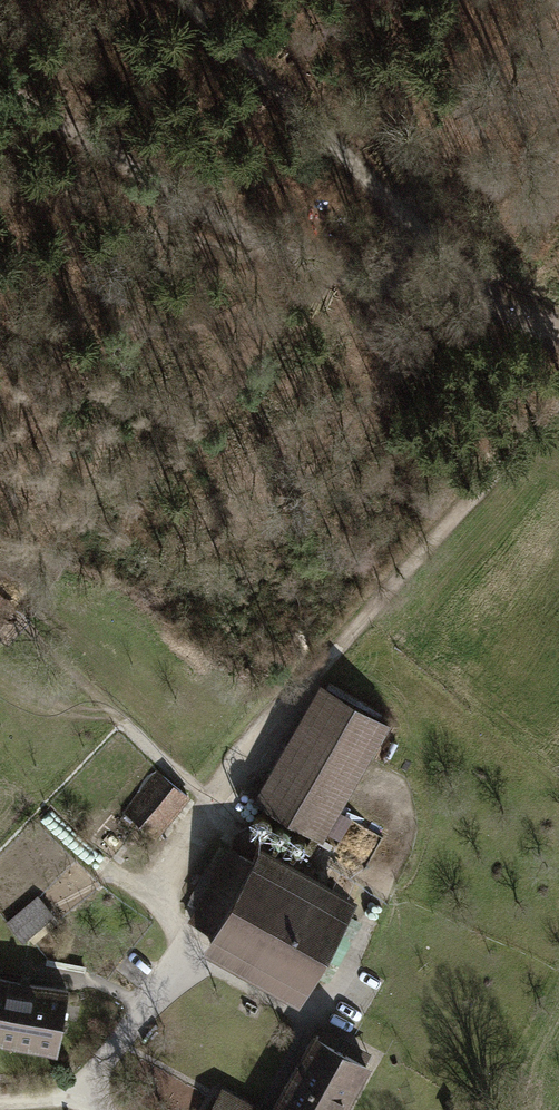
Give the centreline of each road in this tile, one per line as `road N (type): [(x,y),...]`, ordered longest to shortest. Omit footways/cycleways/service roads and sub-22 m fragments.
road 1 (track): [(0,1100),(77,1097),(177,952),(151,888),(275,704),(372,628),(558,400)]
road 2 (track): [(0,85),(265,244),(367,285),(495,313)]
road 3 (track): [(182,0),(413,218),(495,313)]

